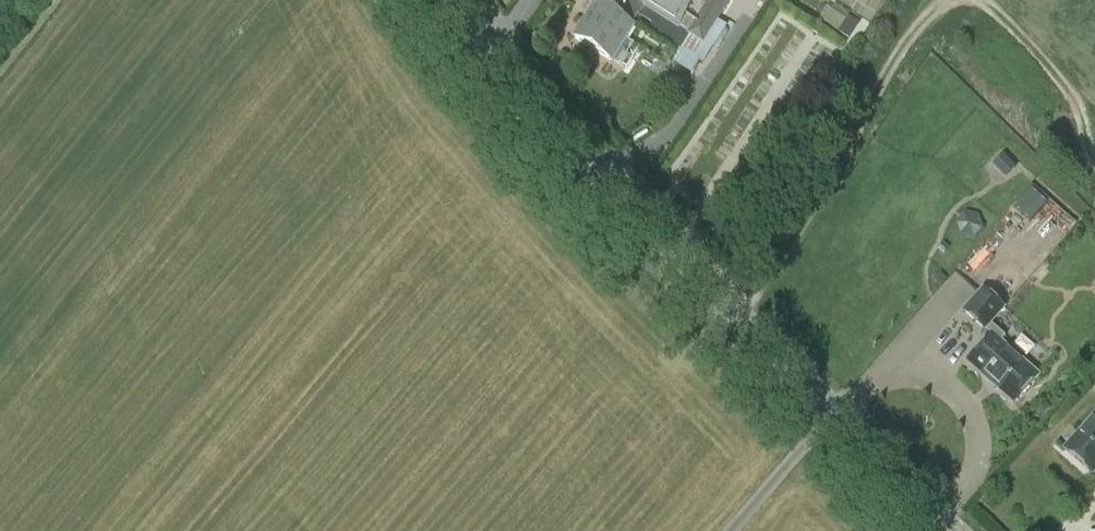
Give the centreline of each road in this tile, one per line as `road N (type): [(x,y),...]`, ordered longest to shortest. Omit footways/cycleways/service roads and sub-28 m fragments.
road 1 (tertiary): [(955,530),(554,125),(460,0)]
road 2 (track): [(950,0),(911,32),(729,307)]

